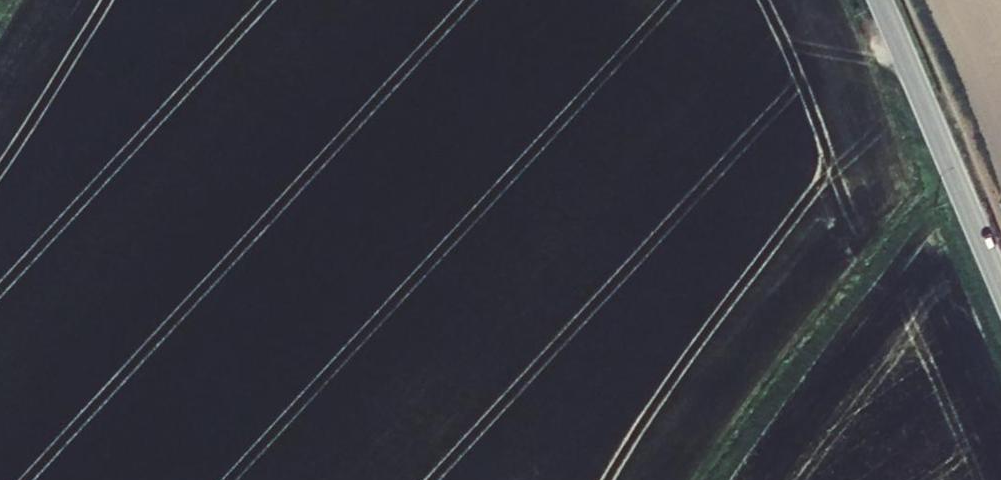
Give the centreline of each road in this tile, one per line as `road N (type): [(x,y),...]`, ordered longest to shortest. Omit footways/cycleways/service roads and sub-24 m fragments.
road 1 (tertiary): [(880,0),(1000,287)]

